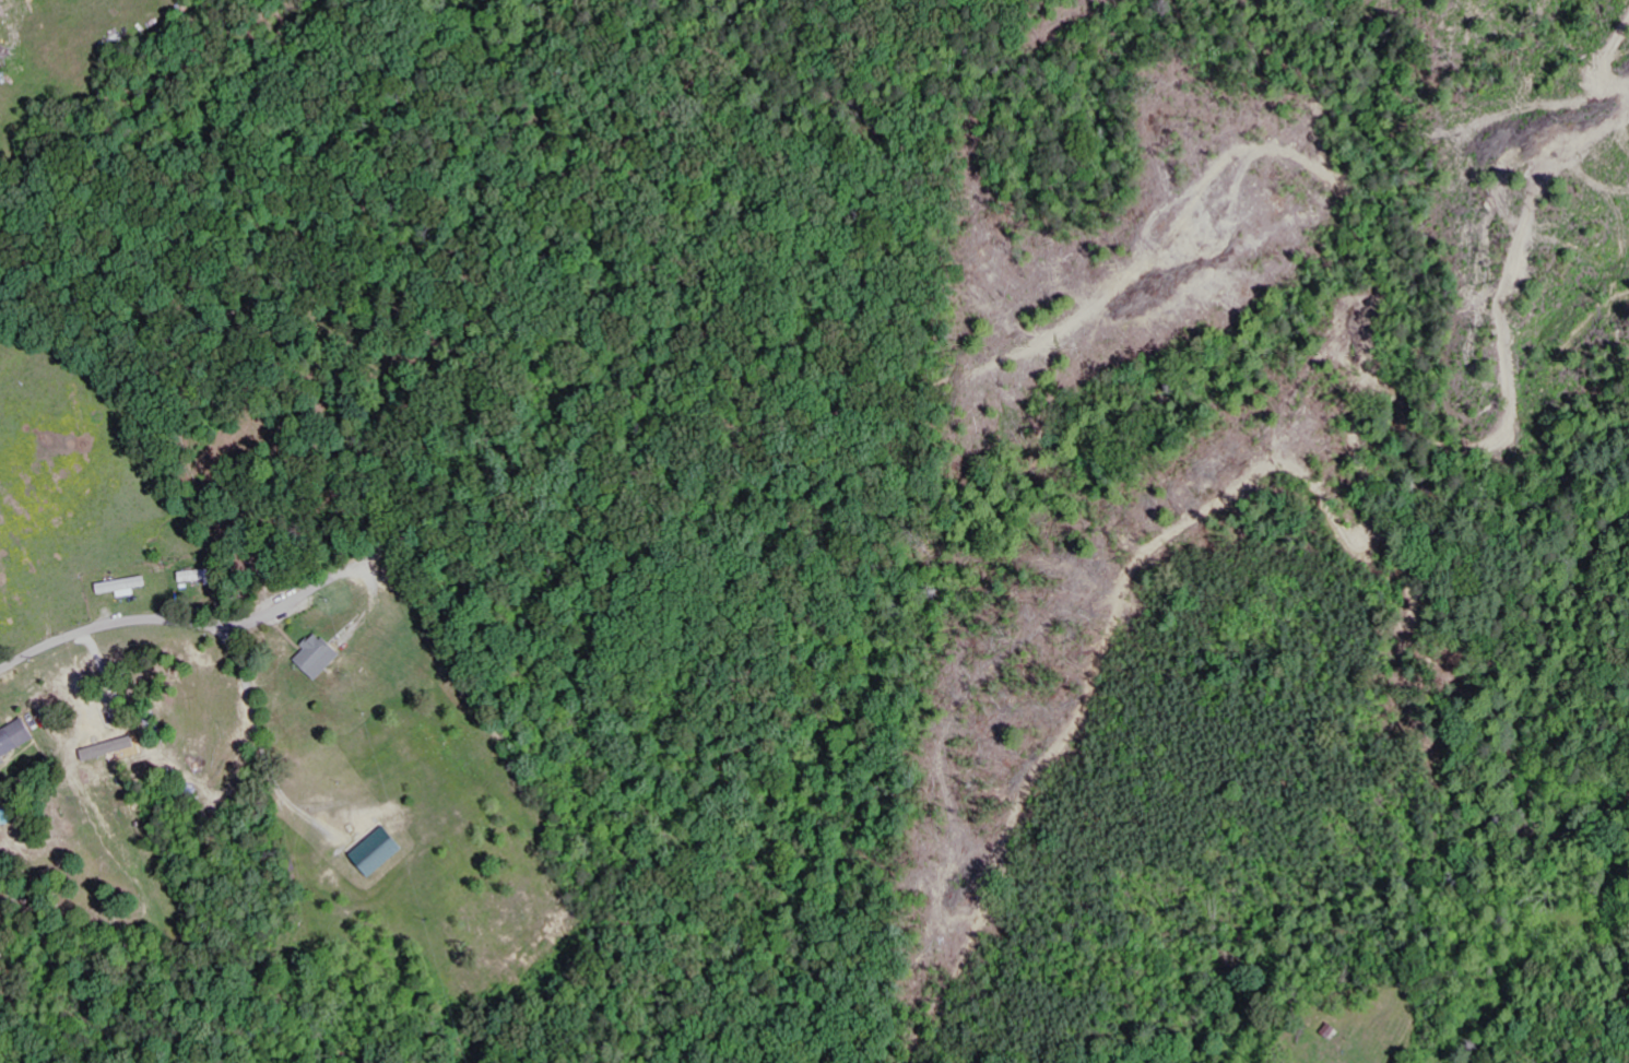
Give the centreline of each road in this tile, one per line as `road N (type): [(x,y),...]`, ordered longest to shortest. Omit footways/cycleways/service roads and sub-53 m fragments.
road 1 (residential): [(0,668),(116,622),(219,626),(265,615)]

